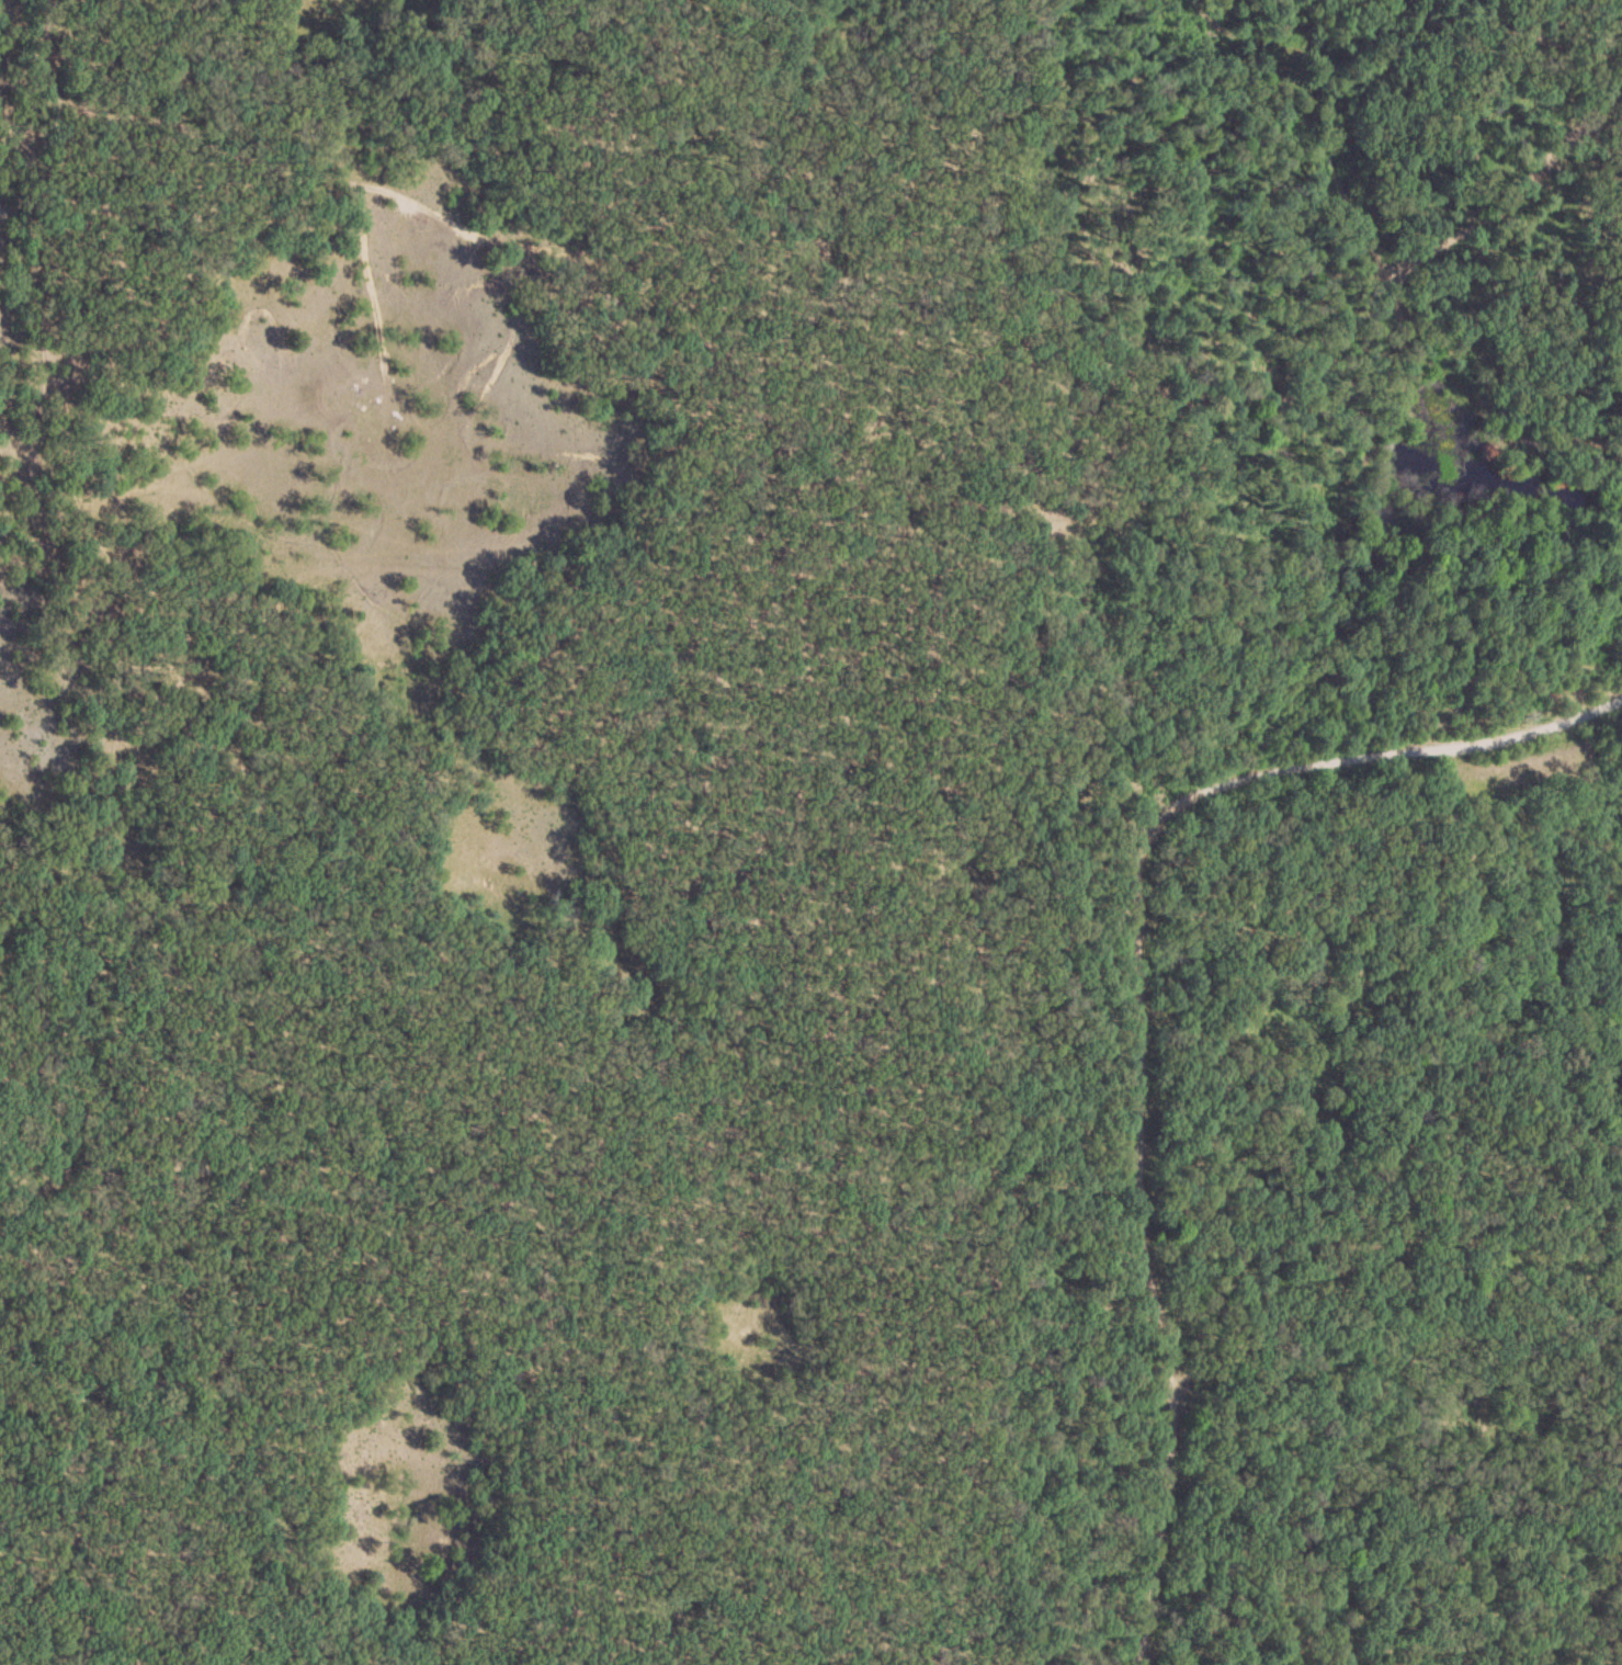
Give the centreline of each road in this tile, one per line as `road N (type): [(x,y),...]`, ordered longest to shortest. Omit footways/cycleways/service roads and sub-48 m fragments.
road 1 (residential): [(1133,1664),(1168,1522),(1158,1314),(1126,1262),(1120,839),(1146,793),(1195,764),(1377,725),(1506,711),(1621,665)]
road 2 (residential): [(1394,457),(1387,350),(1395,316),(1498,246),(1563,189),(1621,120)]

